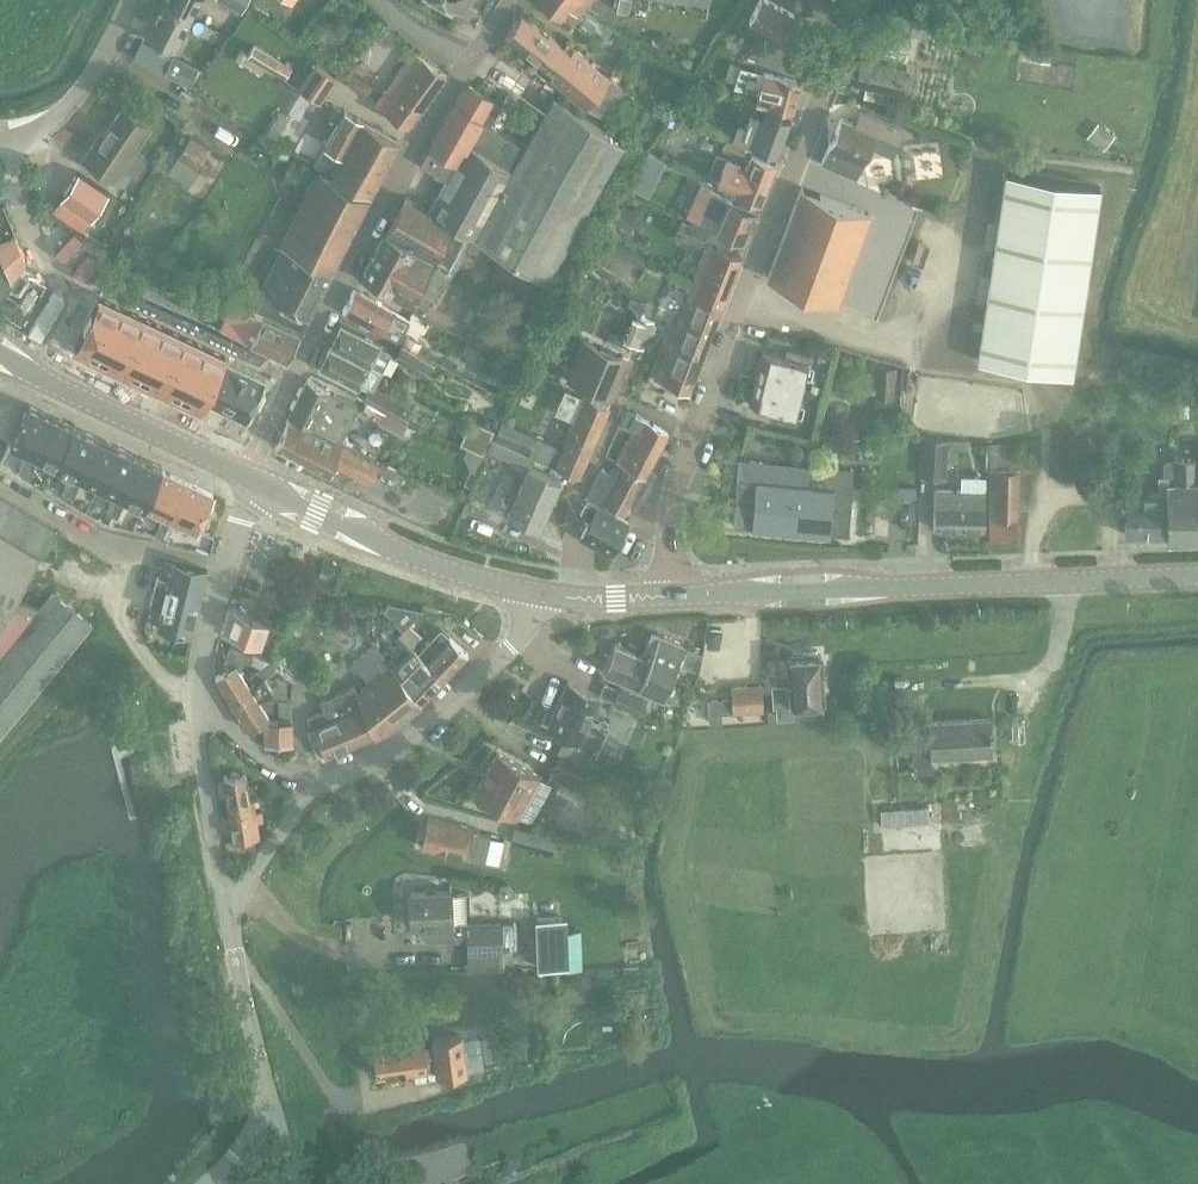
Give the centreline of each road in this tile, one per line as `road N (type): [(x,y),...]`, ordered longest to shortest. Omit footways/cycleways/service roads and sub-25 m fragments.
road 1 (residential): [(670,598),(669,534),(687,445),(841,55),(833,12),(822,0)]
road 2 (secondary): [(670,598),(1197,576)]
road 3 (residential): [(254,481),(263,441),(409,158),(471,61)]
road 4 (secondary): [(254,481),(391,551),(536,594)]
road 5 (residential): [(326,779),(354,773),(414,739),(512,648),(536,594)]
road 6 (secondary): [(0,355),(254,481)]
road 7 (residential): [(254,481),(211,622),(198,703)]
road 8 (residential): [(198,703),(227,914)]
road 9 (unclassified): [(0,143),(33,137),(63,113),(133,0)]
road 10 (unclassified): [(276,1119),(236,951)]
road 11 (residential): [(227,914),(326,779)]
road 12 (residential): [(198,703),(251,751),(326,779)]
road 13 (secondary): [(536,594),(670,598)]

